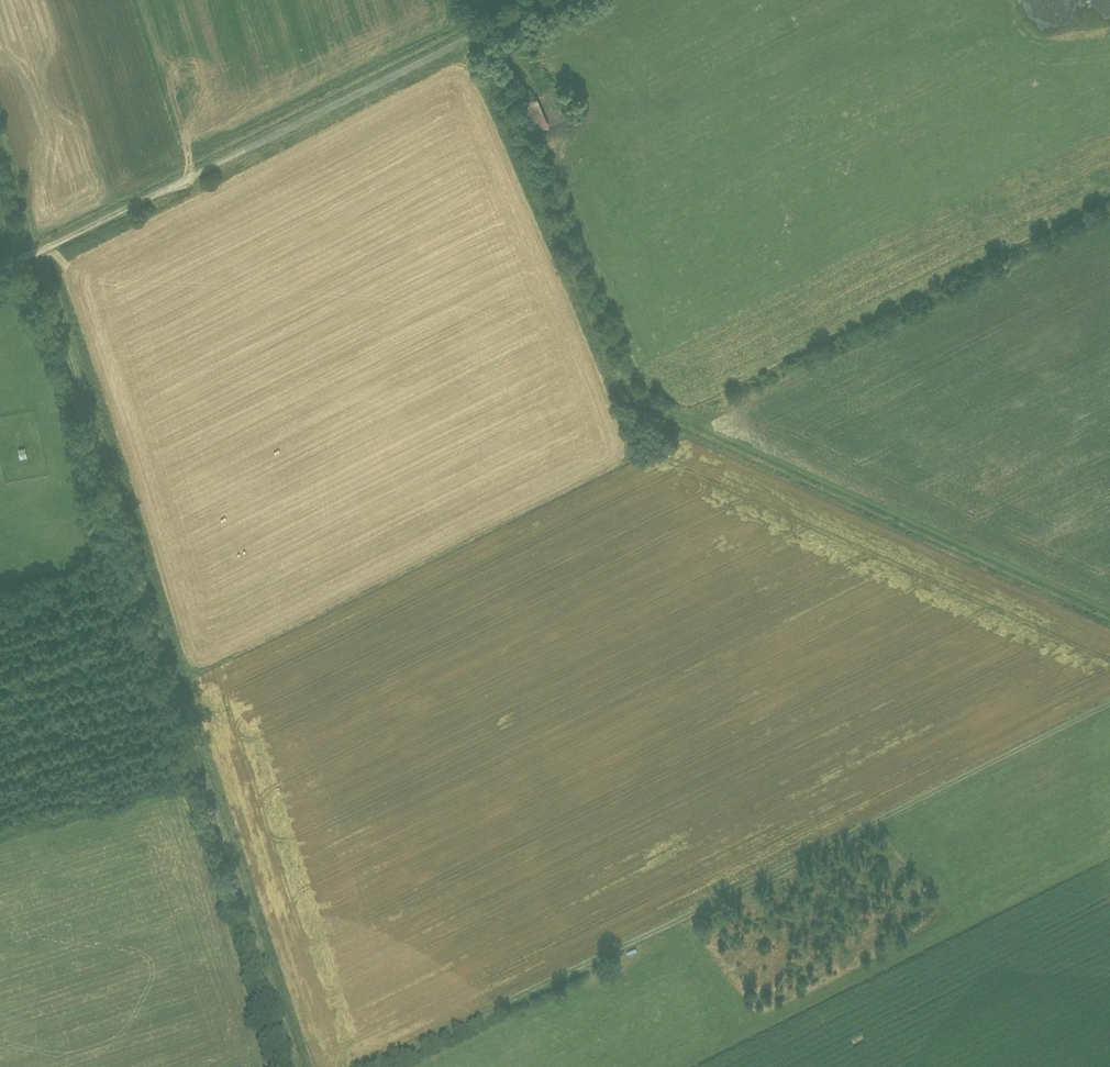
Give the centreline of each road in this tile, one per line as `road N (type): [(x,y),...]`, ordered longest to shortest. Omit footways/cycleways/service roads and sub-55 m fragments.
road 1 (track): [(301,1066),(0,162)]
road 2 (track): [(550,0),(30,256)]

